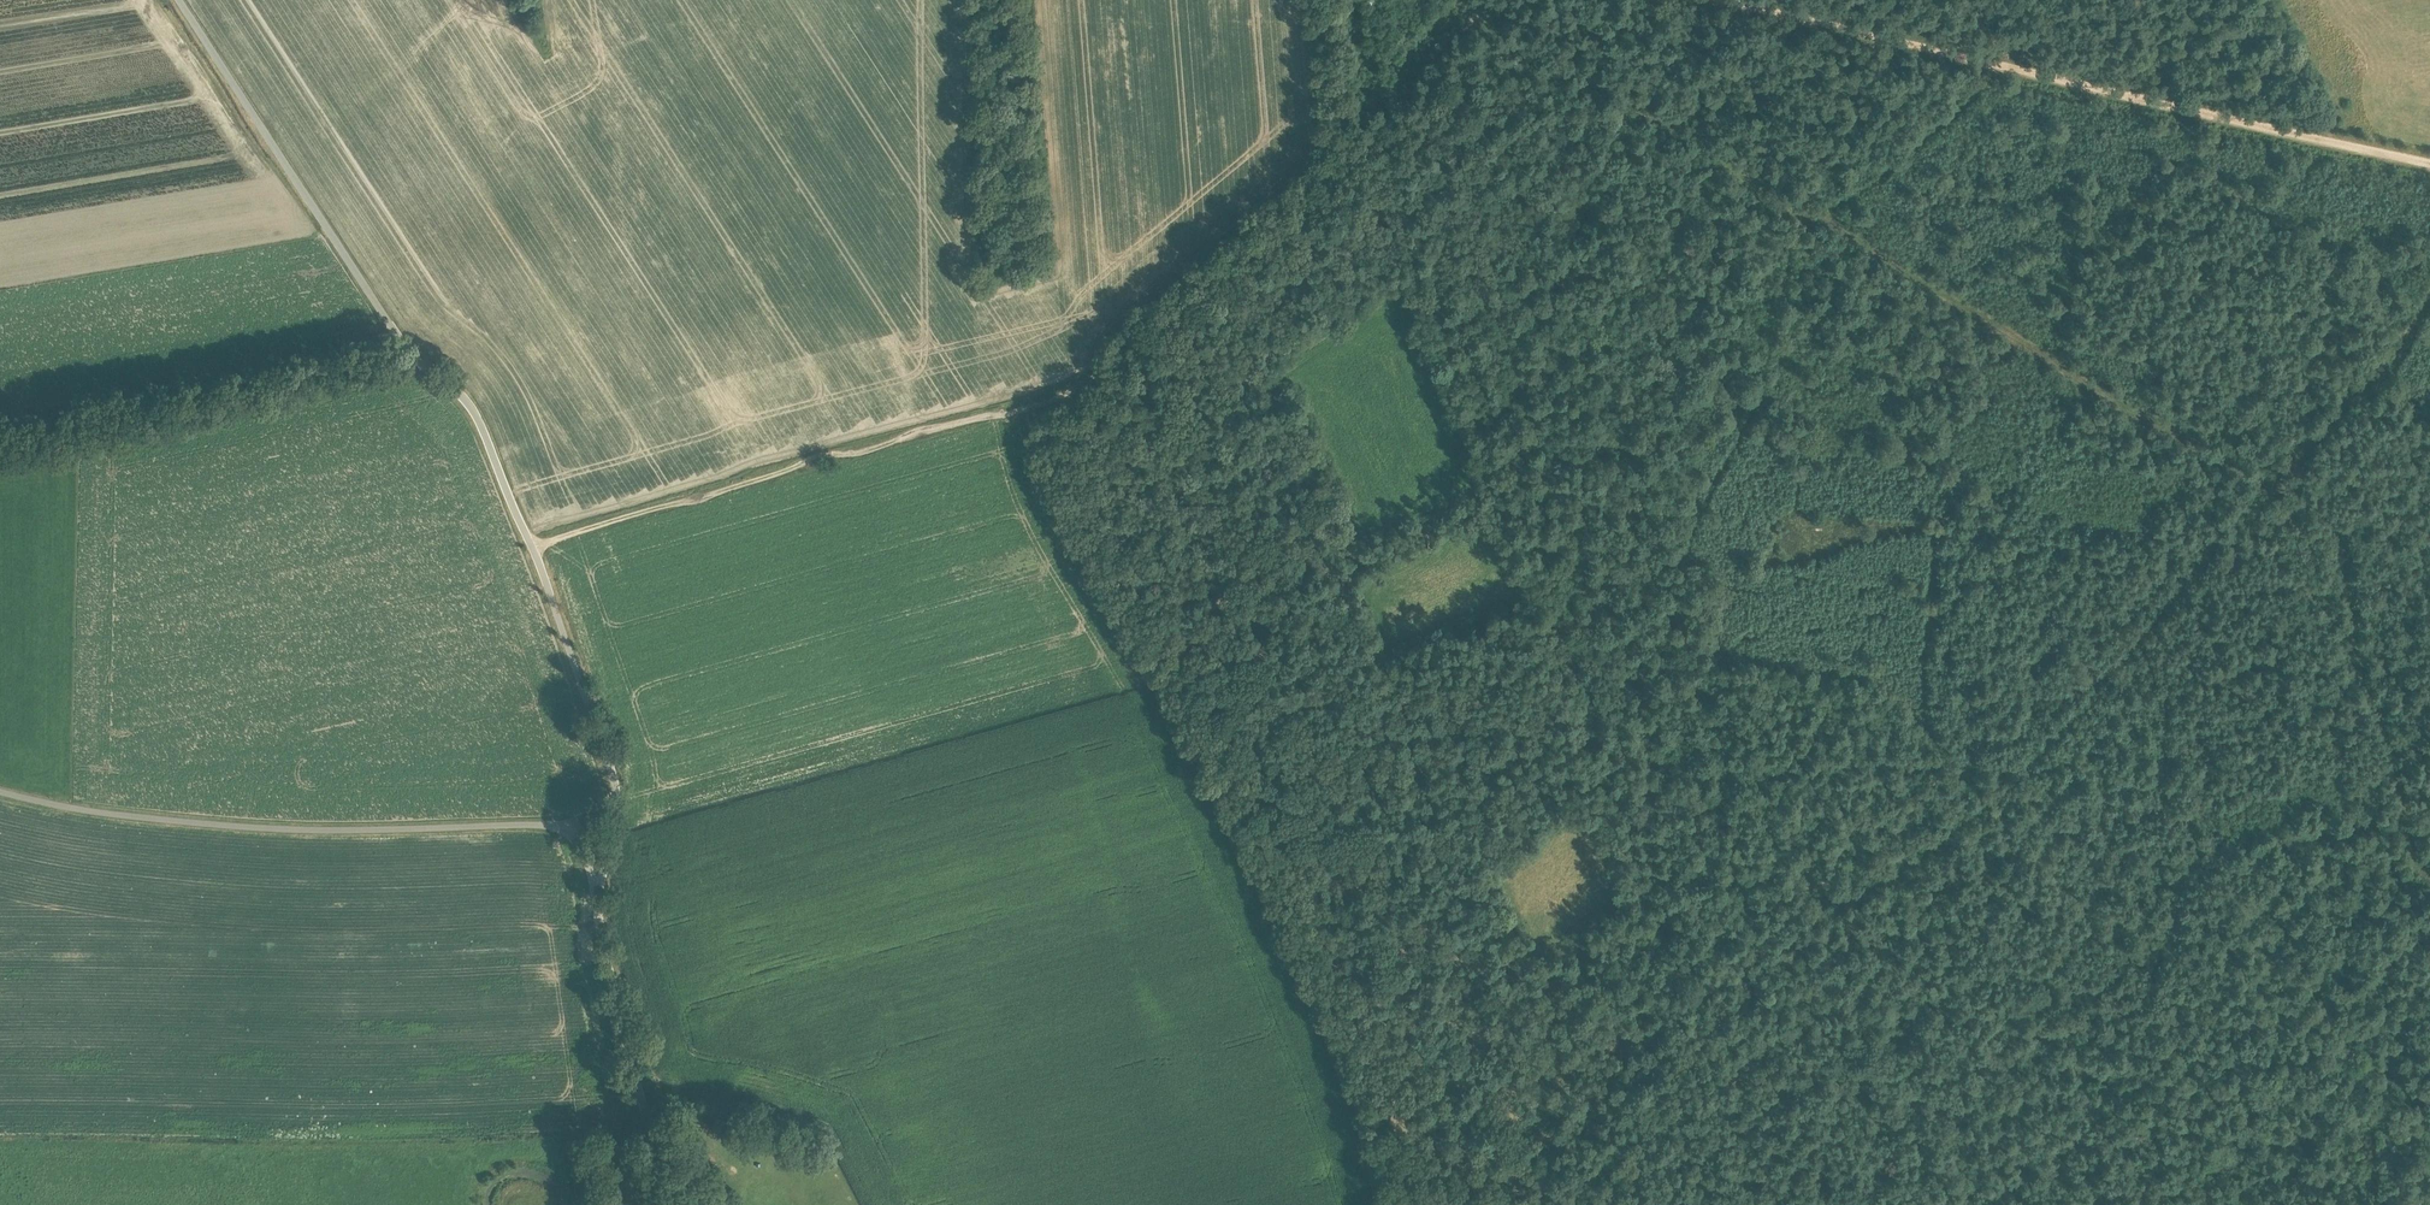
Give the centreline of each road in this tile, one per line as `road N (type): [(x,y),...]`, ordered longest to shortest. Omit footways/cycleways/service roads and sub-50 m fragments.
road 1 (track): [(2429,299),(2391,355),(2021,777),(1939,842),(1857,891),(1789,871),(1736,881),(1661,878),(1648,862),(1650,732),(1669,627),(1704,504),(1754,407),(1793,243),(1805,218),(1859,191),(1959,110),(1990,63)]
road 2 (track): [(1651,872),(1661,978),(1604,1084),(1585,1077),(1440,937),(1411,927),(1362,928),(1321,904),(1085,498),(1068,391)]
road 3 (track): [(1485,0),(1332,186),(1086,382),(1027,406),(530,543)]
road 4 (track): [(2429,578),(2105,396),(1712,150),(1629,111),(1474,15)]
road 5 (unclassified): [(615,795),(541,567),(472,409),(398,336),(179,0)]
road 6 (track): [(1720,0),(2429,165)]
road 7 (unclassified): [(562,827),(244,827),(0,793)]
road 8 (track): [(2347,533),(2353,629),(2401,785),(2409,851),(2429,872)]
road 9 (unclassified): [(679,1204),(635,1076),(597,895)]

